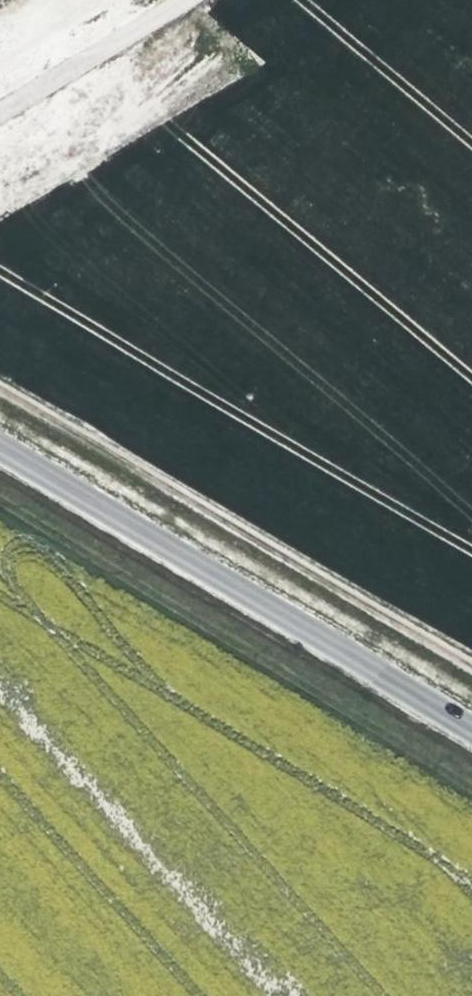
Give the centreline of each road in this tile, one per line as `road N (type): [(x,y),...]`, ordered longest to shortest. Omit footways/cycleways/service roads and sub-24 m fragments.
road 1 (tertiary): [(471,732),(0,448)]
road 2 (track): [(471,670),(0,391)]

